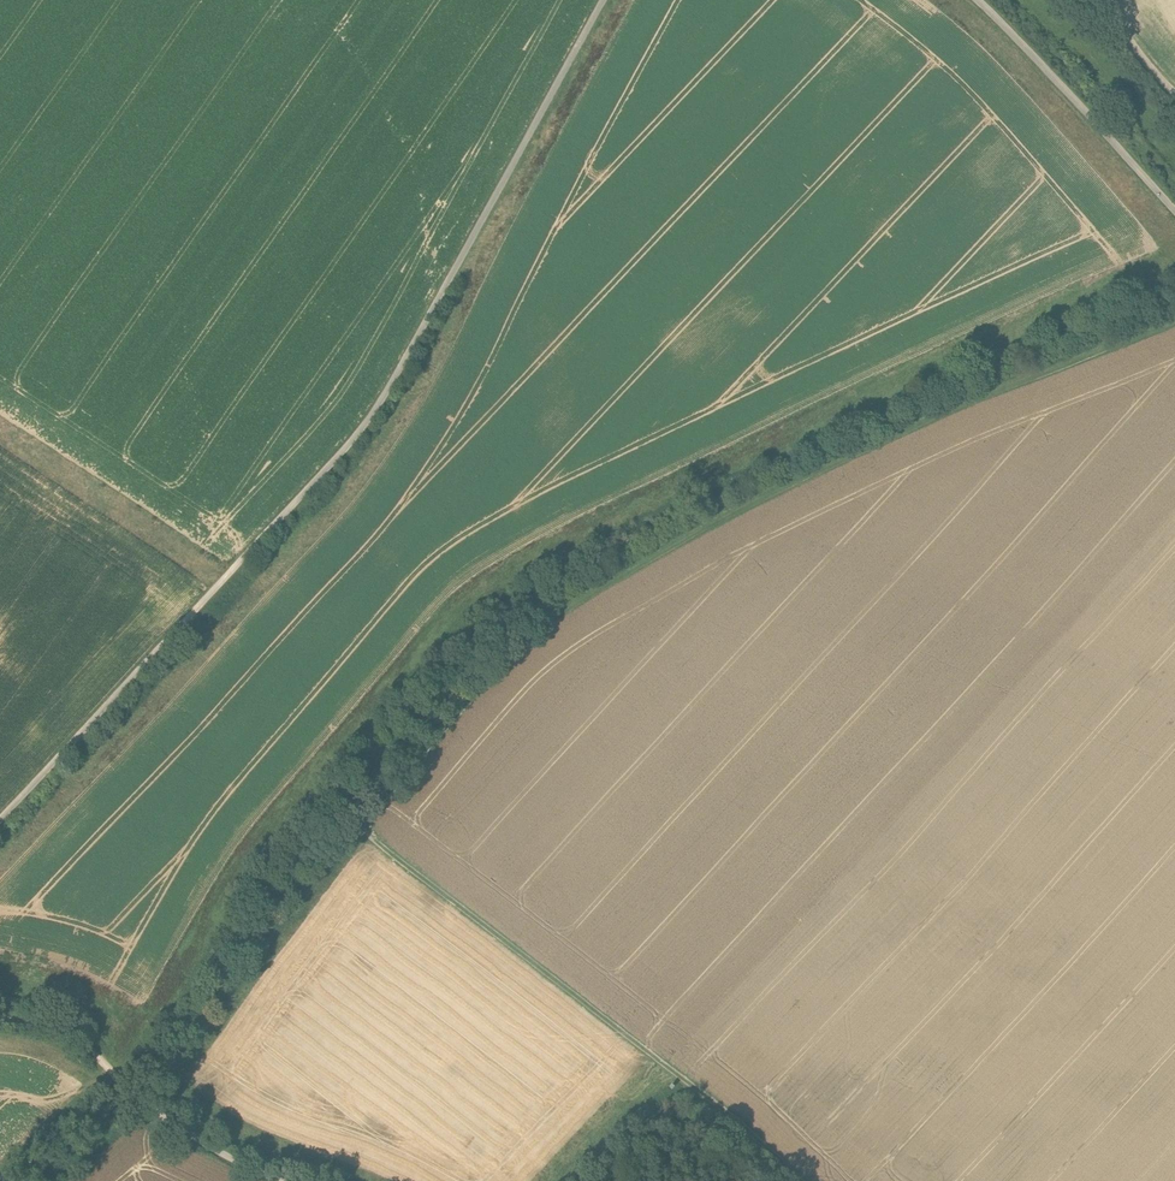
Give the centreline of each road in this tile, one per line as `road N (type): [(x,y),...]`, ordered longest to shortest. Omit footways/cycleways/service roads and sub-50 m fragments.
road 1 (track): [(804,1180),(771,1144),(361,819),(540,615),(896,427),(1174,315)]
road 2 (unclassified): [(0,815),(362,427),(602,0)]
road 3 (unclassified): [(281,1180),(191,1134),(60,1022),(0,1011)]
road 4 (unclassified): [(1174,211),(1020,37),(975,0)]
road 5 (track): [(1174,93),(1098,0)]

